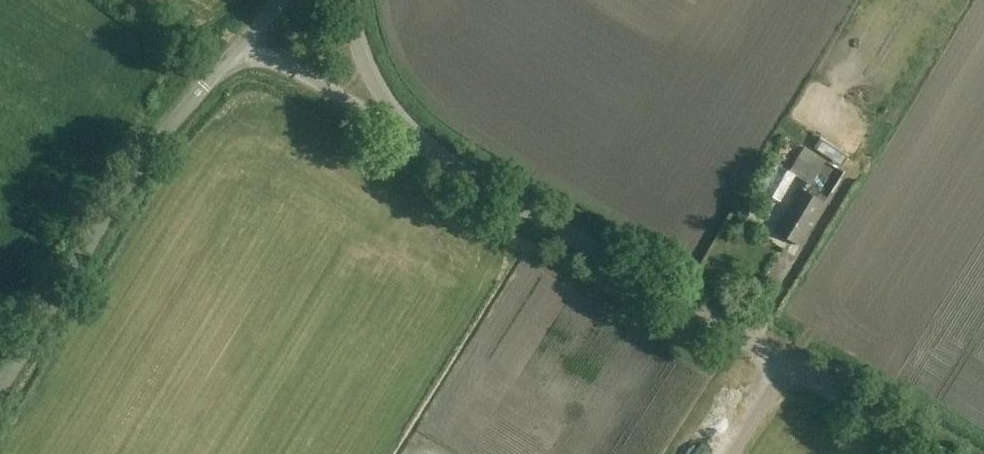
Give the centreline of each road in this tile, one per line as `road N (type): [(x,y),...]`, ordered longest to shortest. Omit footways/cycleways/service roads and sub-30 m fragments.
road 1 (tertiary): [(938,453),(399,125)]
road 2 (unclassified): [(0,394),(163,130),(230,55)]
road 3 (tertiary): [(230,55),(286,67),(399,125)]
road 4 (tertiary): [(399,125),(355,28),(353,0)]

